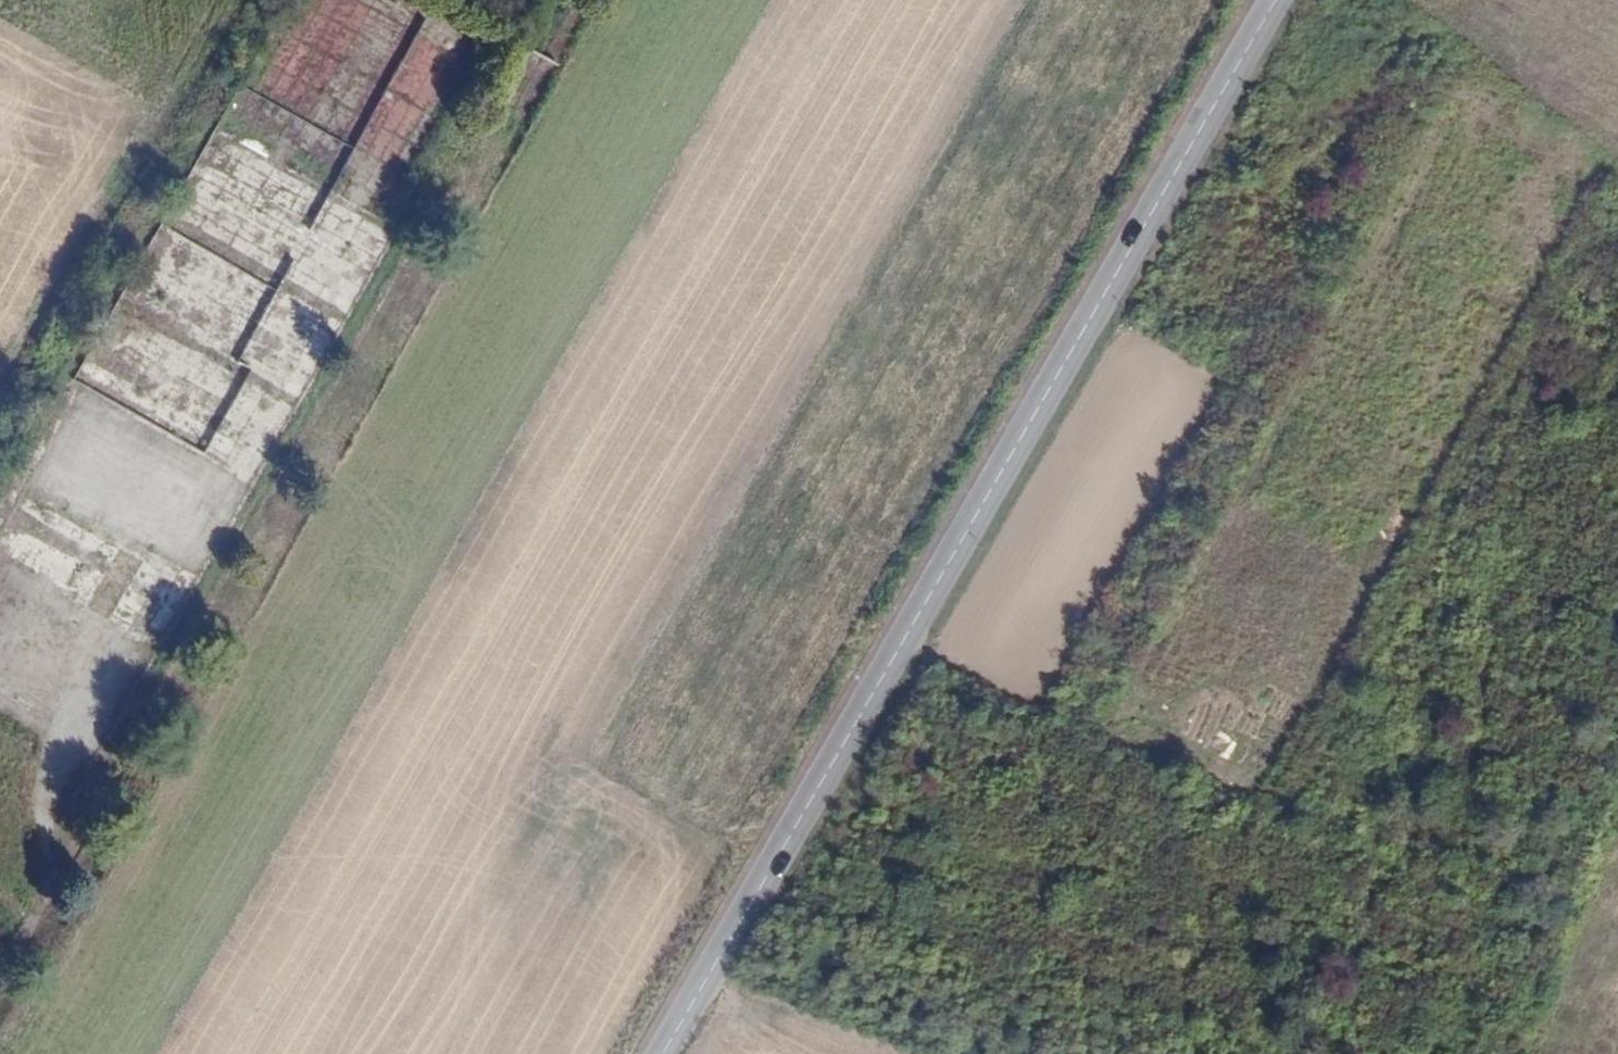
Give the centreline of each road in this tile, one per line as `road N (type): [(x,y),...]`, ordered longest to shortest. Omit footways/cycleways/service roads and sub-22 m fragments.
road 1 (tertiary): [(670,1053),(1280,0)]

